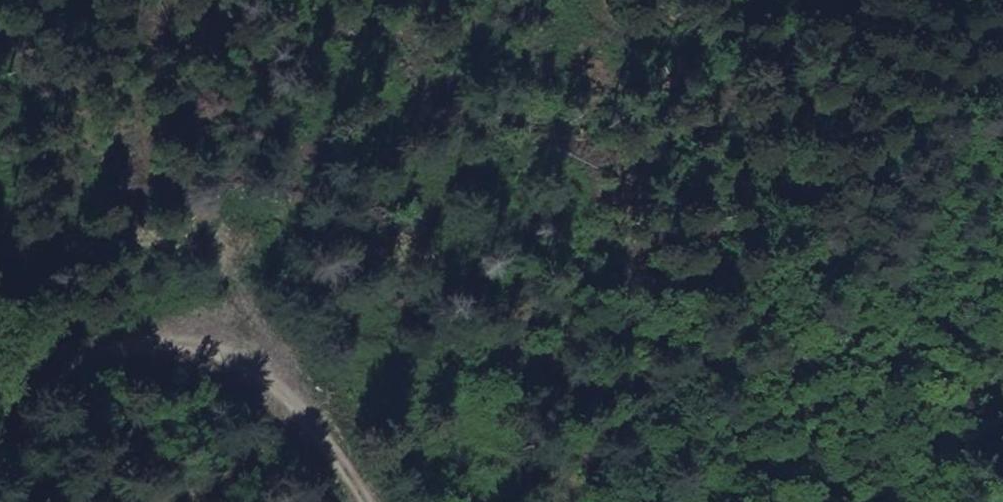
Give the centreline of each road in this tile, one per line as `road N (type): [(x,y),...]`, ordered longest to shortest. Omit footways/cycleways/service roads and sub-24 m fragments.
road 1 (track): [(0,367),(144,359),(282,385),(360,501)]

